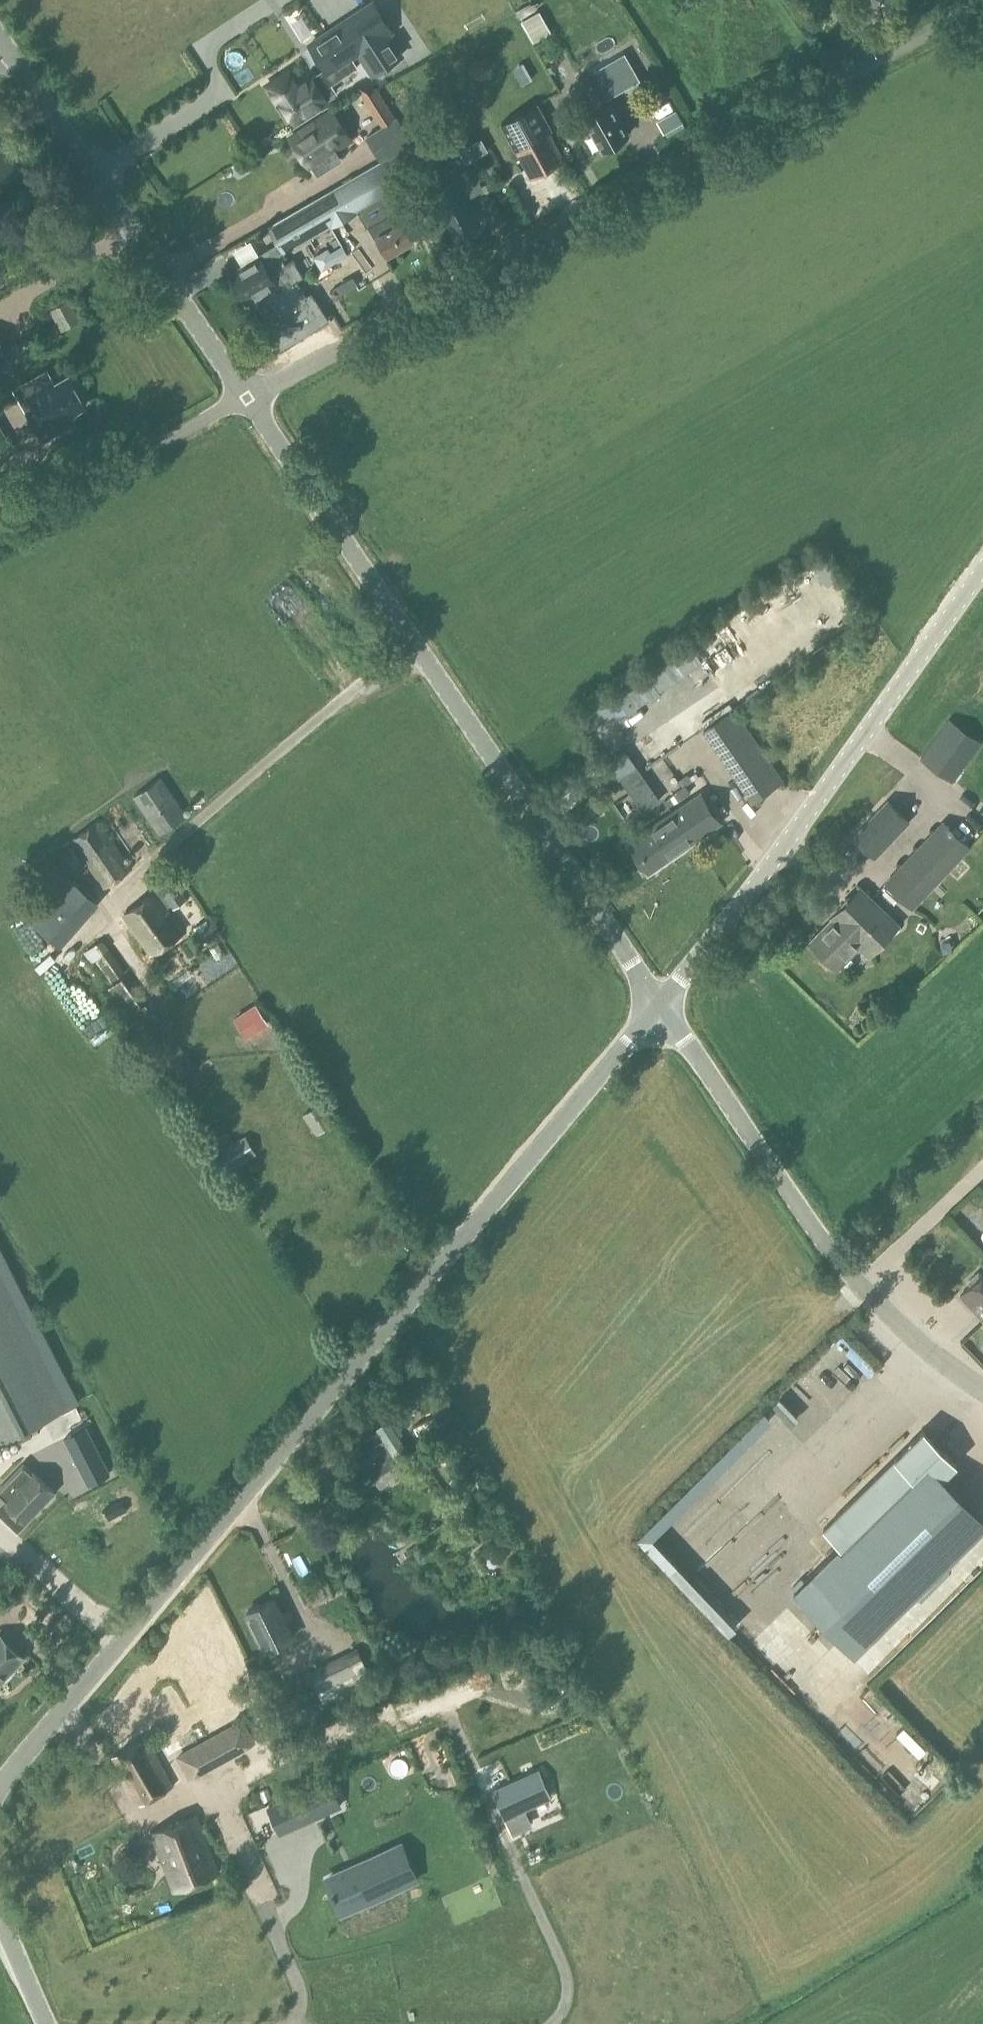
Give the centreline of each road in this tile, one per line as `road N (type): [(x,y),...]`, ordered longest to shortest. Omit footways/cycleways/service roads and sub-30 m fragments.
road 1 (tertiary): [(0,1791),(662,1004)]
road 2 (unclassified): [(248,398),(982,5)]
road 3 (unclassified): [(662,1004),(409,645),(248,398)]
road 4 (tertiary): [(662,1004),(982,570)]
road 5 (unclassified): [(982,1390),(913,1336),(838,1258),(662,1004)]
road 6 (unclassified): [(248,398),(0,41)]
road 7 (unclassified): [(0,536),(248,398)]

